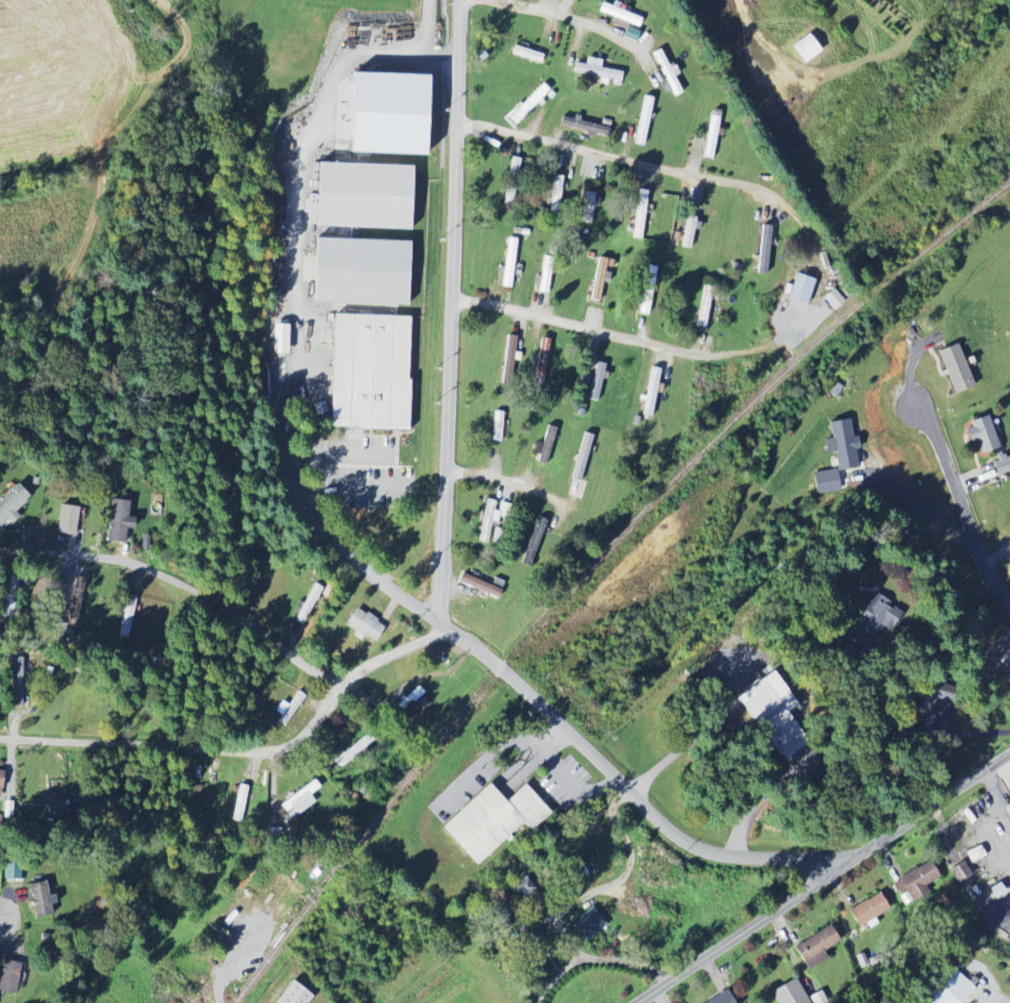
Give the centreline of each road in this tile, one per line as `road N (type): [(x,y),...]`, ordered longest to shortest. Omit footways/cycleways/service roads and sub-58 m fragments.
road 1 (residential): [(849,860),(699,849),(532,690),(335,549),(283,476),(274,348)]
road 2 (residential): [(442,623),(463,0)]
road 3 (residential): [(442,623),(354,678),(289,749),(0,740)]
road 4 (residential): [(636,1002),(1009,755)]
road 5 (residential): [(340,693),(157,573),(112,560),(0,553)]
road 6 (residential): [(461,124),(774,195)]
road 7 (residential): [(458,299),(701,356)]
road 8 (residential): [(640,49),(584,22),(502,0)]
road 9 (residential): [(452,471),(576,506)]

